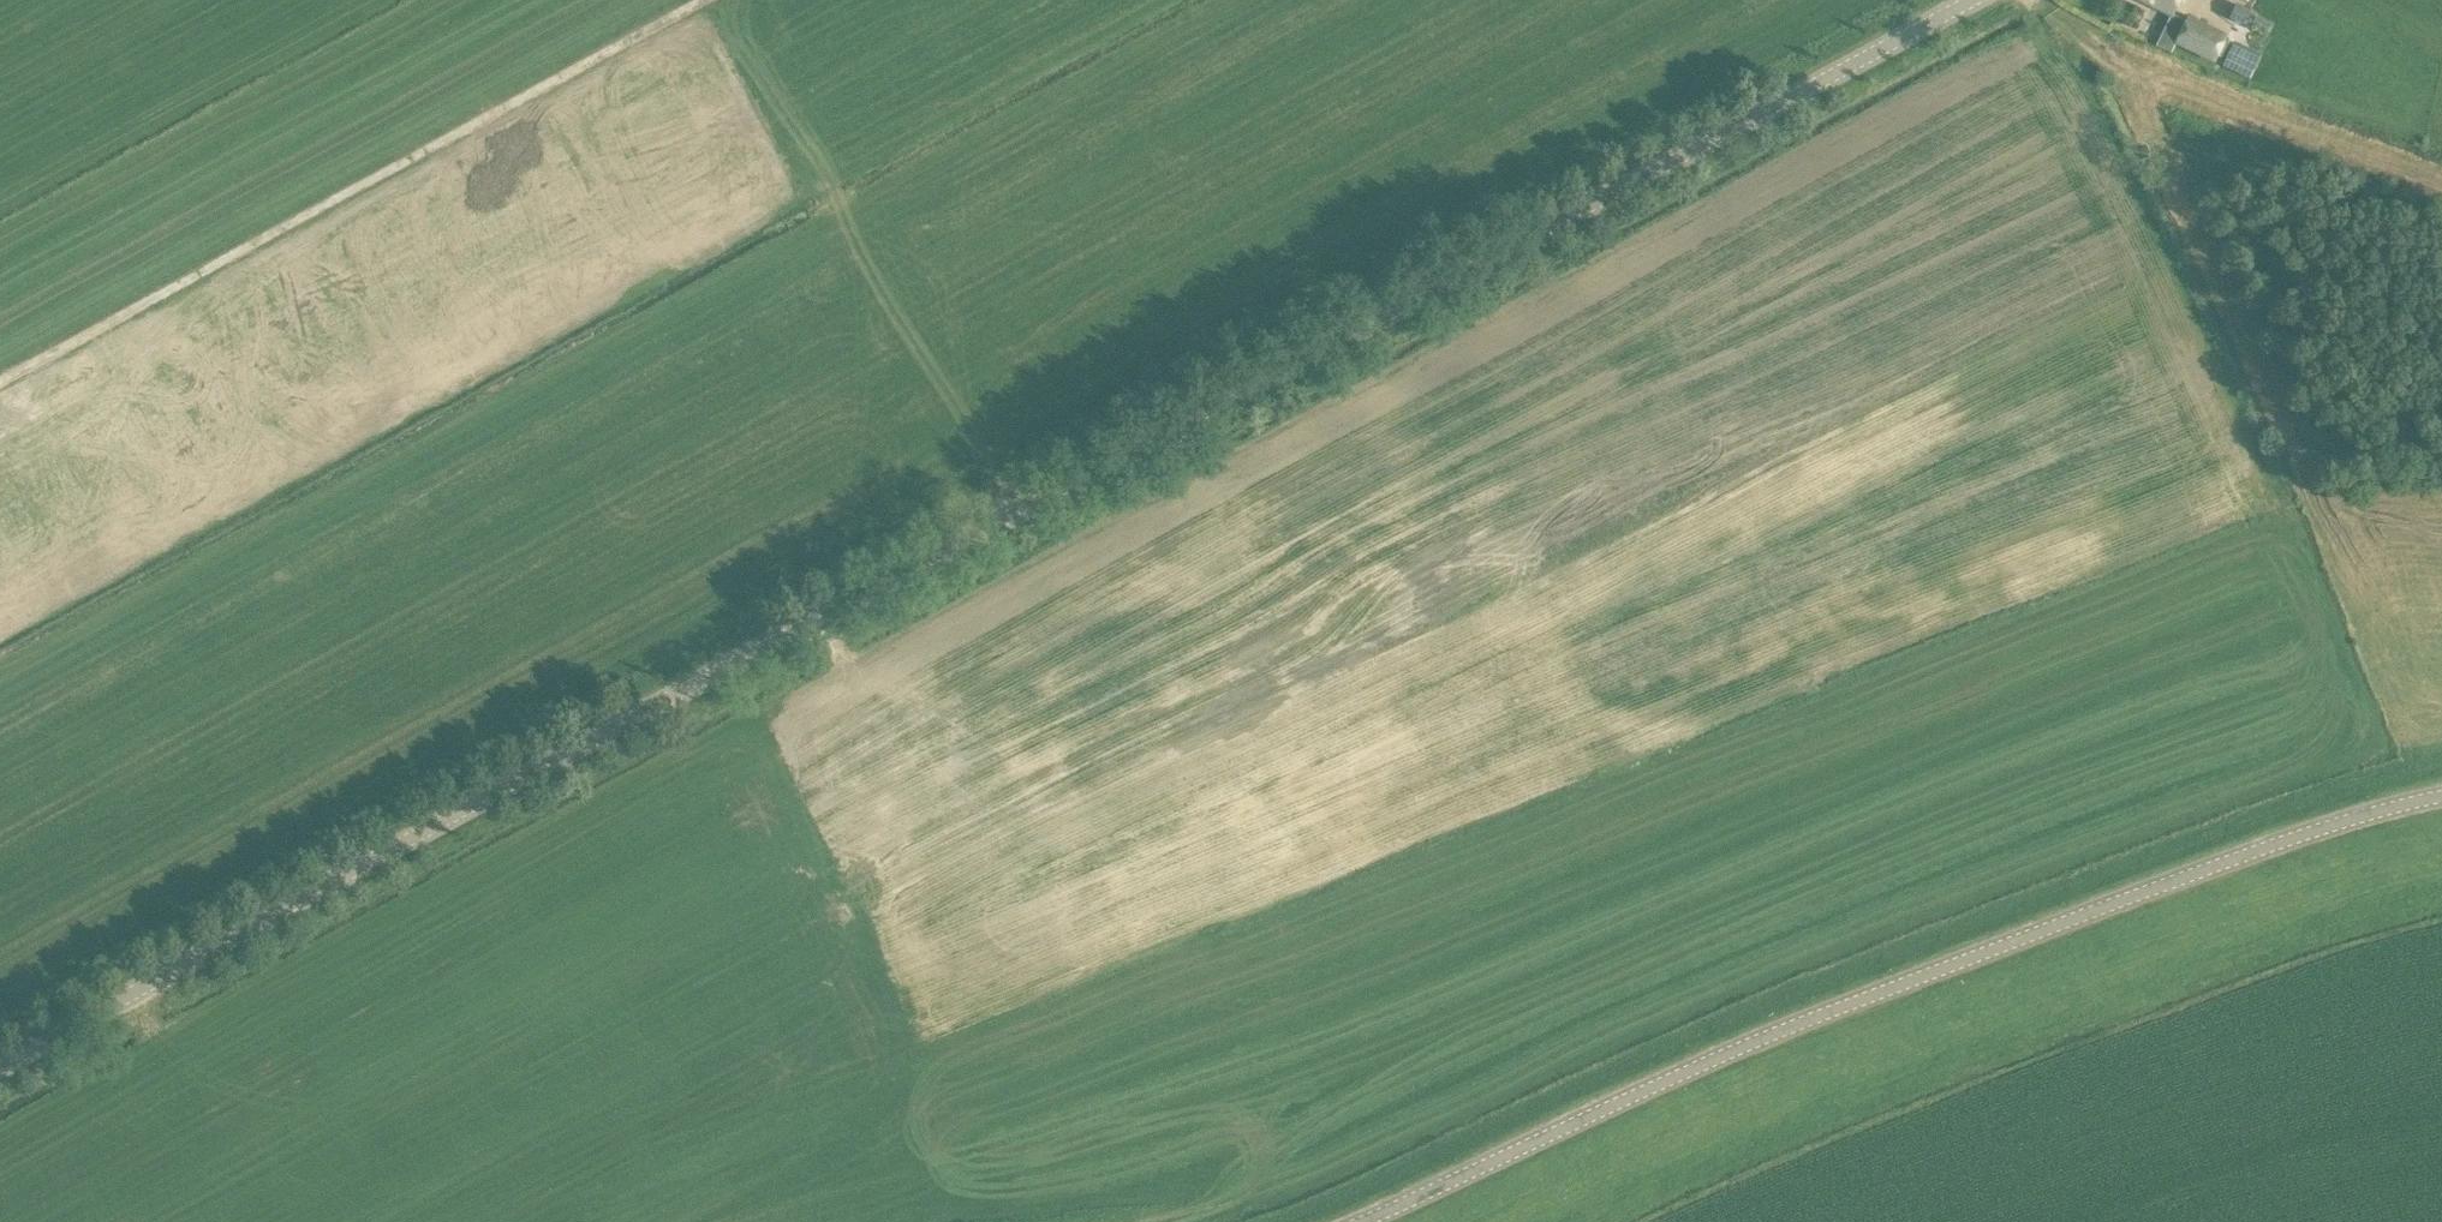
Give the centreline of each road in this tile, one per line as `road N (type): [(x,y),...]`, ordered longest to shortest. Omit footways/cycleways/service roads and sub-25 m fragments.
road 1 (tertiary): [(0,1067),(1971,0)]
road 2 (unclassified): [(2441,794),(2320,827),(1796,1026),(1362,1221)]

